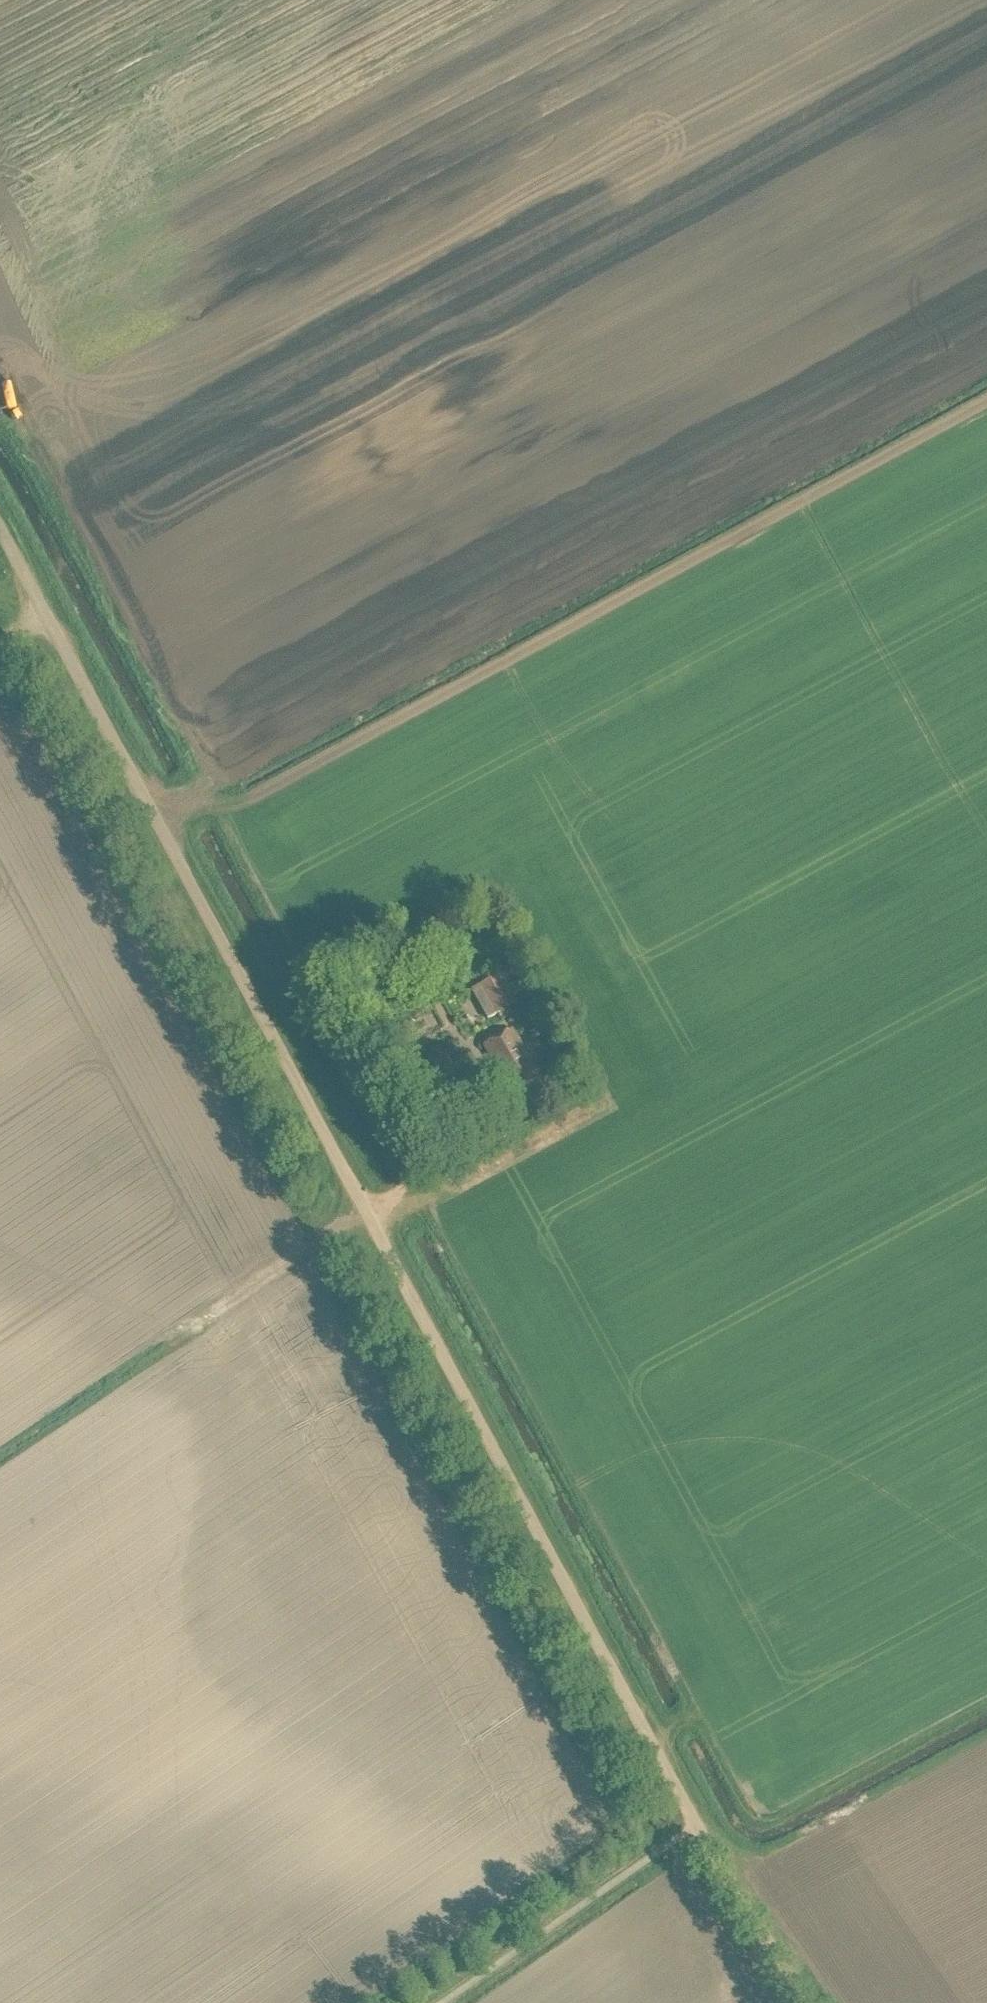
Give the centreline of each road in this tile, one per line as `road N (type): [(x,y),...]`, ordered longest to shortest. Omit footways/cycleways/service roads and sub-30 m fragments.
road 1 (unclassified): [(0,518),(696,1824),(810,2002)]

